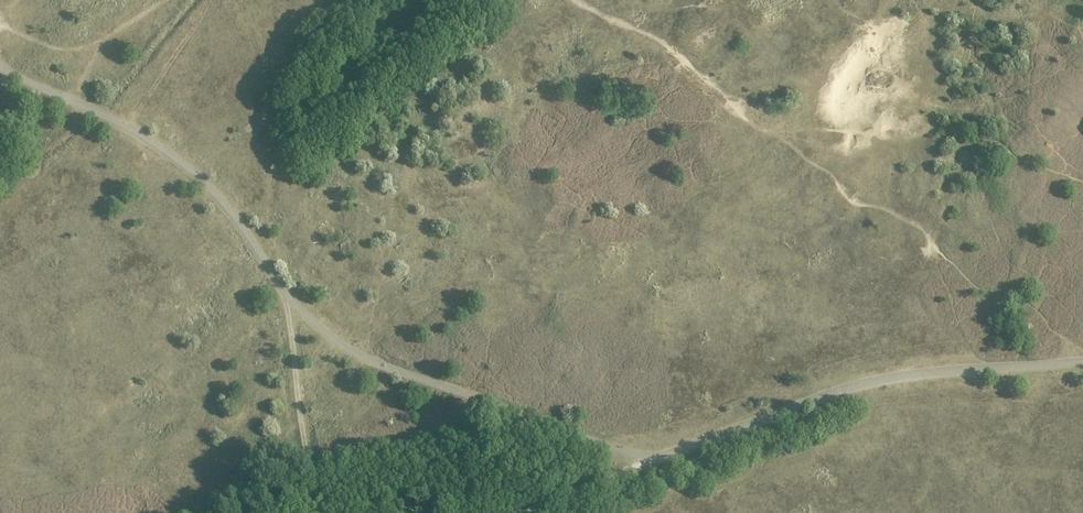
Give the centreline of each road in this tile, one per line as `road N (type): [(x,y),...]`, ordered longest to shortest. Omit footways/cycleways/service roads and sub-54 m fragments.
road 1 (track): [(1082,362),(870,381),(654,460)]
road 2 (track): [(654,460),(352,352),(286,296)]
road 3 (track): [(286,296),(236,218),(190,170),(126,128),(0,67)]
road 4 (track): [(505,512),(654,460)]

